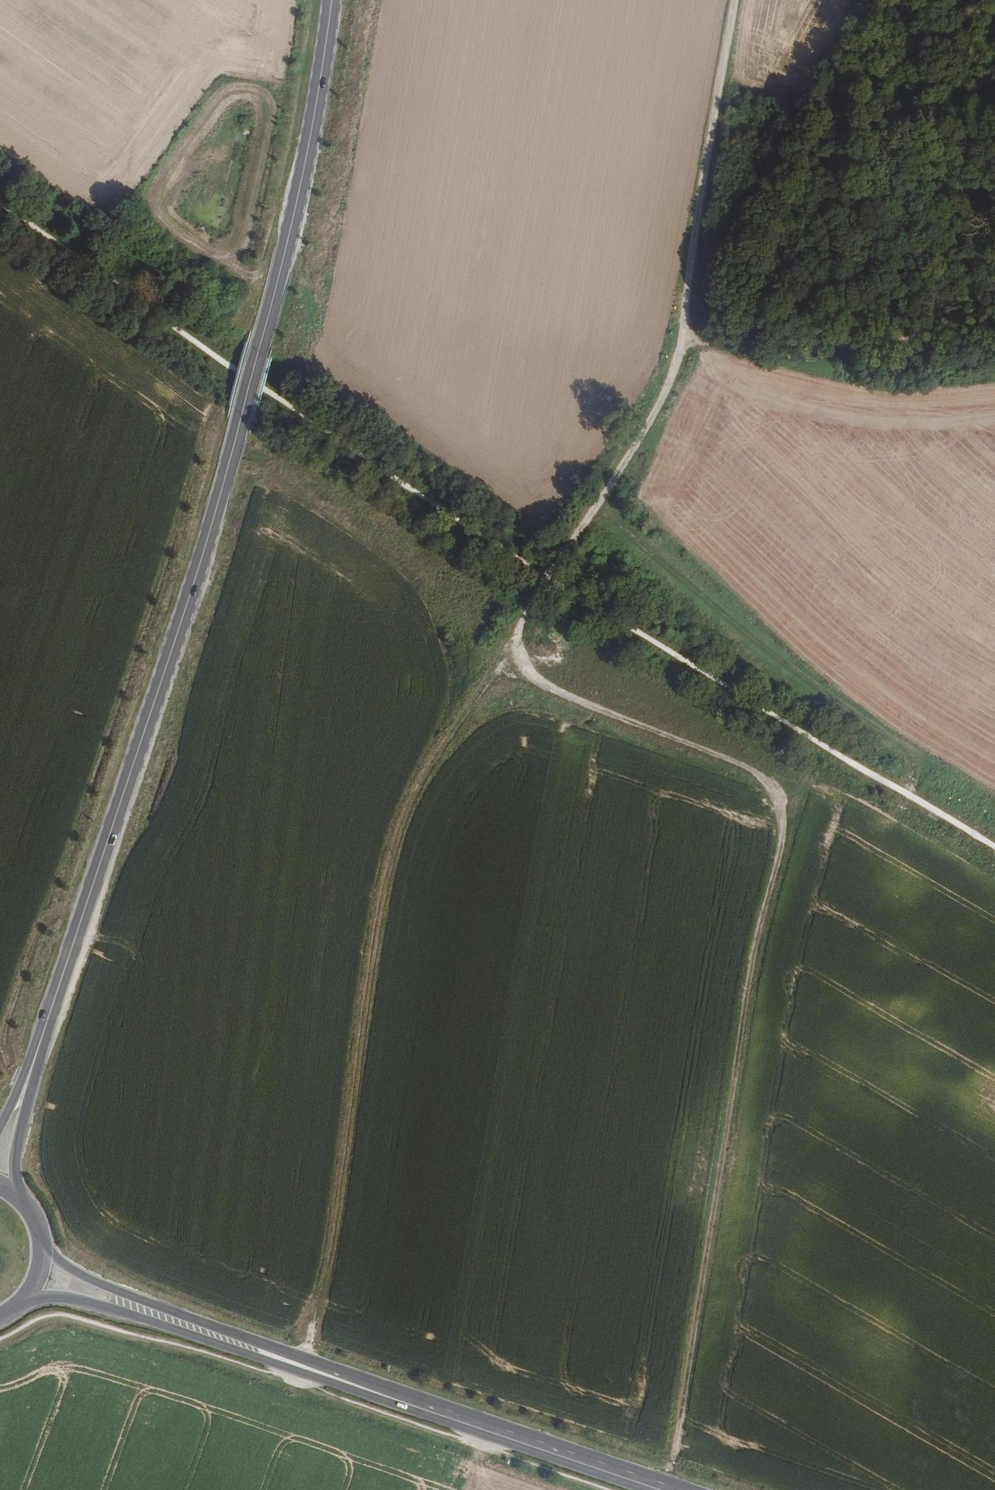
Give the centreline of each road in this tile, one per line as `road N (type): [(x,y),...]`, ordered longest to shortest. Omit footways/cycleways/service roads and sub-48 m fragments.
road 1 (track): [(681,336),(672,388),(523,622),(516,647),(522,671),(546,689),(757,776),(781,822),(749,963),(664,1488)]
road 2 (primary): [(330,0),(324,65),(261,352),(48,1023)]
road 3 (track): [(302,1364),(315,1328),(398,848),(433,763),(495,684),(522,671)]
road 4 (primary): [(670,1489),(259,1351)]
road 5 (track): [(597,512),(897,751),(906,760),(902,792)]
road 6 (track): [(681,336),(740,0)]
road 7 (track): [(994,322),(796,355),(681,336)]
road 8 (primary): [(23,1301),(55,1299),(259,1351)]
road 9 (primary): [(259,1351),(66,1267),(44,1247)]
road 10 (track): [(88,903),(41,930),(1,1049),(16,1097)]
road 11 (track): [(864,0),(805,104),(727,76)]
road 12 (track): [(275,290),(152,216),(147,200),(165,163)]
road 13 (primary): [(23,1199),(16,1160),(48,1023)]

